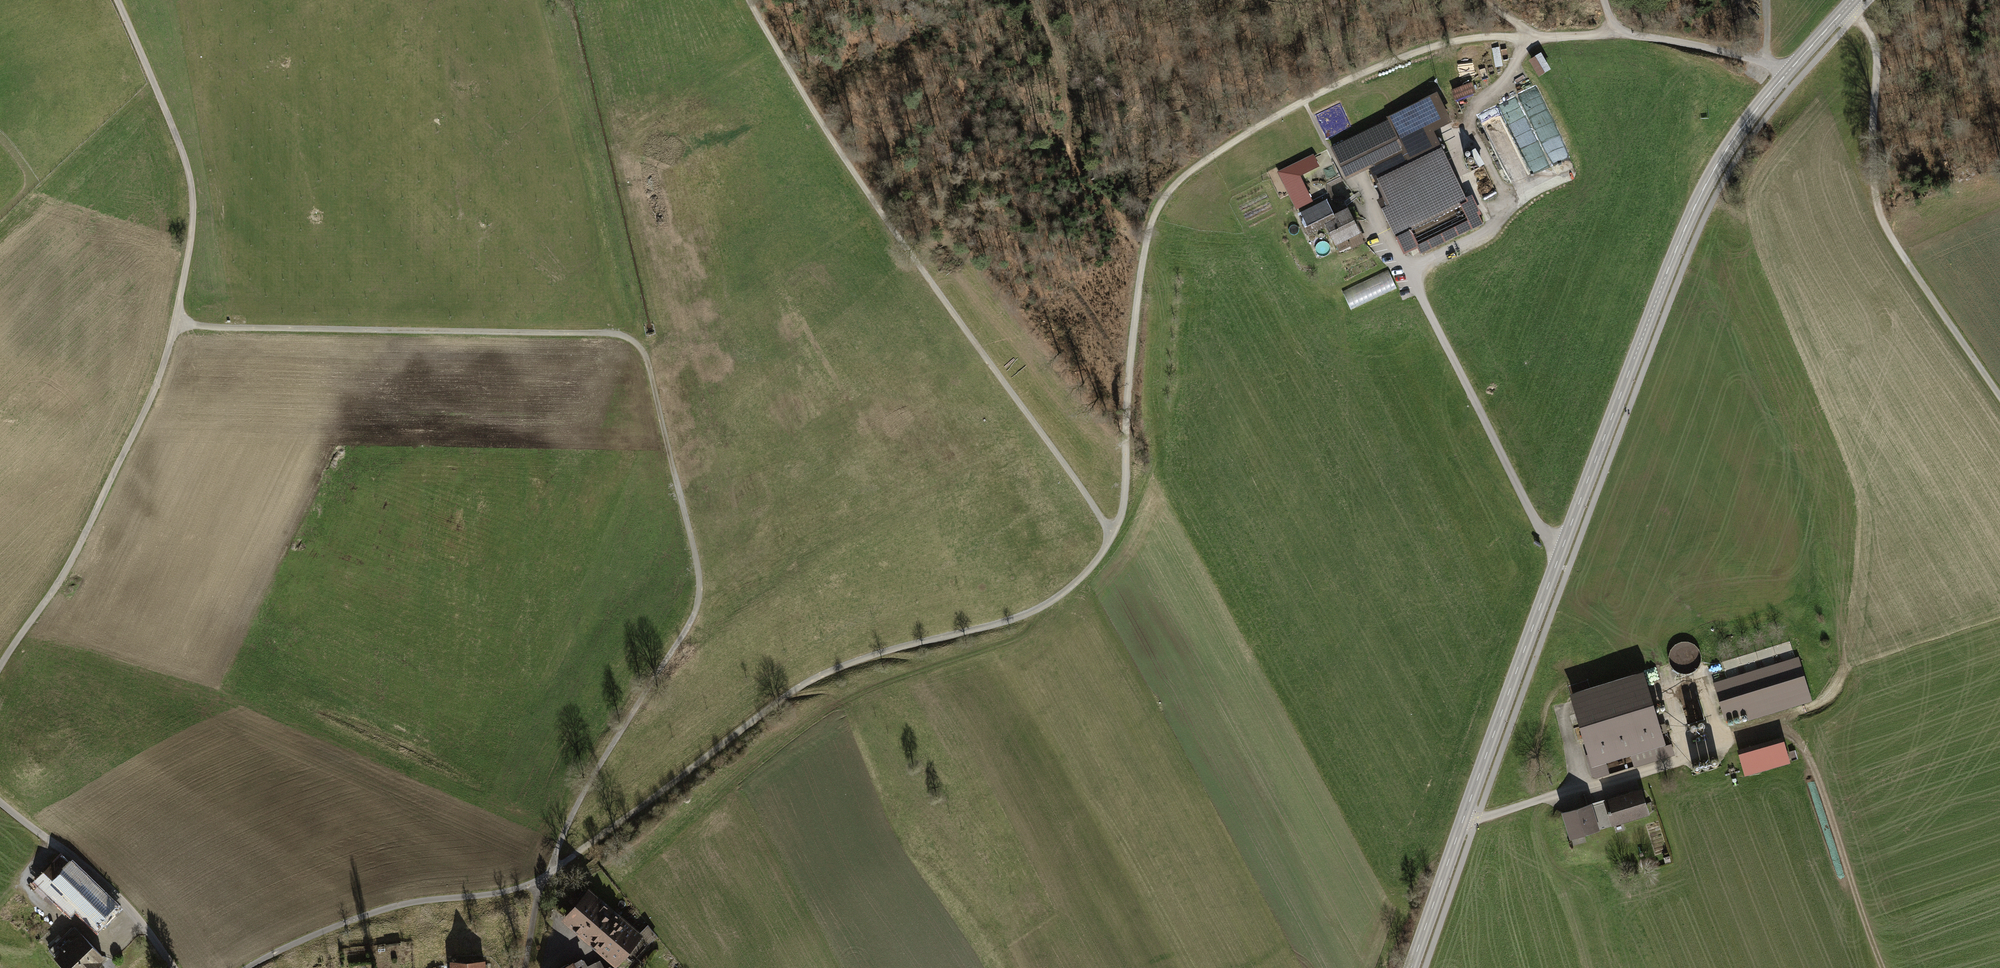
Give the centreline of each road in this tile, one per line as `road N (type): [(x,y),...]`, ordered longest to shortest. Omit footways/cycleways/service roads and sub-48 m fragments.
road 1 (track): [(1533,36),(1462,40),(1309,98),(1197,165),(1163,199),(1144,252),(1125,508),(1091,569),(1047,603),(841,666),(788,693),(541,880),(339,920),(248,967)]
road 2 (tertiary): [(1854,0),(1781,79),(1705,184),(1411,967)]
road 3 (track): [(541,880),(573,808),(684,636),(703,588),(649,351),(624,333),(177,321)]
road 4 (track): [(0,672),(72,557),(142,417),(177,321),(193,189),(117,0)]
road 5 (track): [(753,0),(893,226),(1111,534)]
road 6 (track): [(1884,967),(1812,757),(1785,731),(1486,818),(1465,812)]
road 7 (track): [(1999,405),(1876,202),(1878,54),(1874,34),(1853,19)]
road 8 (track): [(1368,197),(1545,537),(1563,547)]
road 9 (track): [(1406,270),(1504,215),(1504,195),(1470,120),(1533,36)]
road 10 (track): [(1786,74),(1656,37),(1533,36)]
road 11 (track): [(174,967),(112,892),(0,802)]

